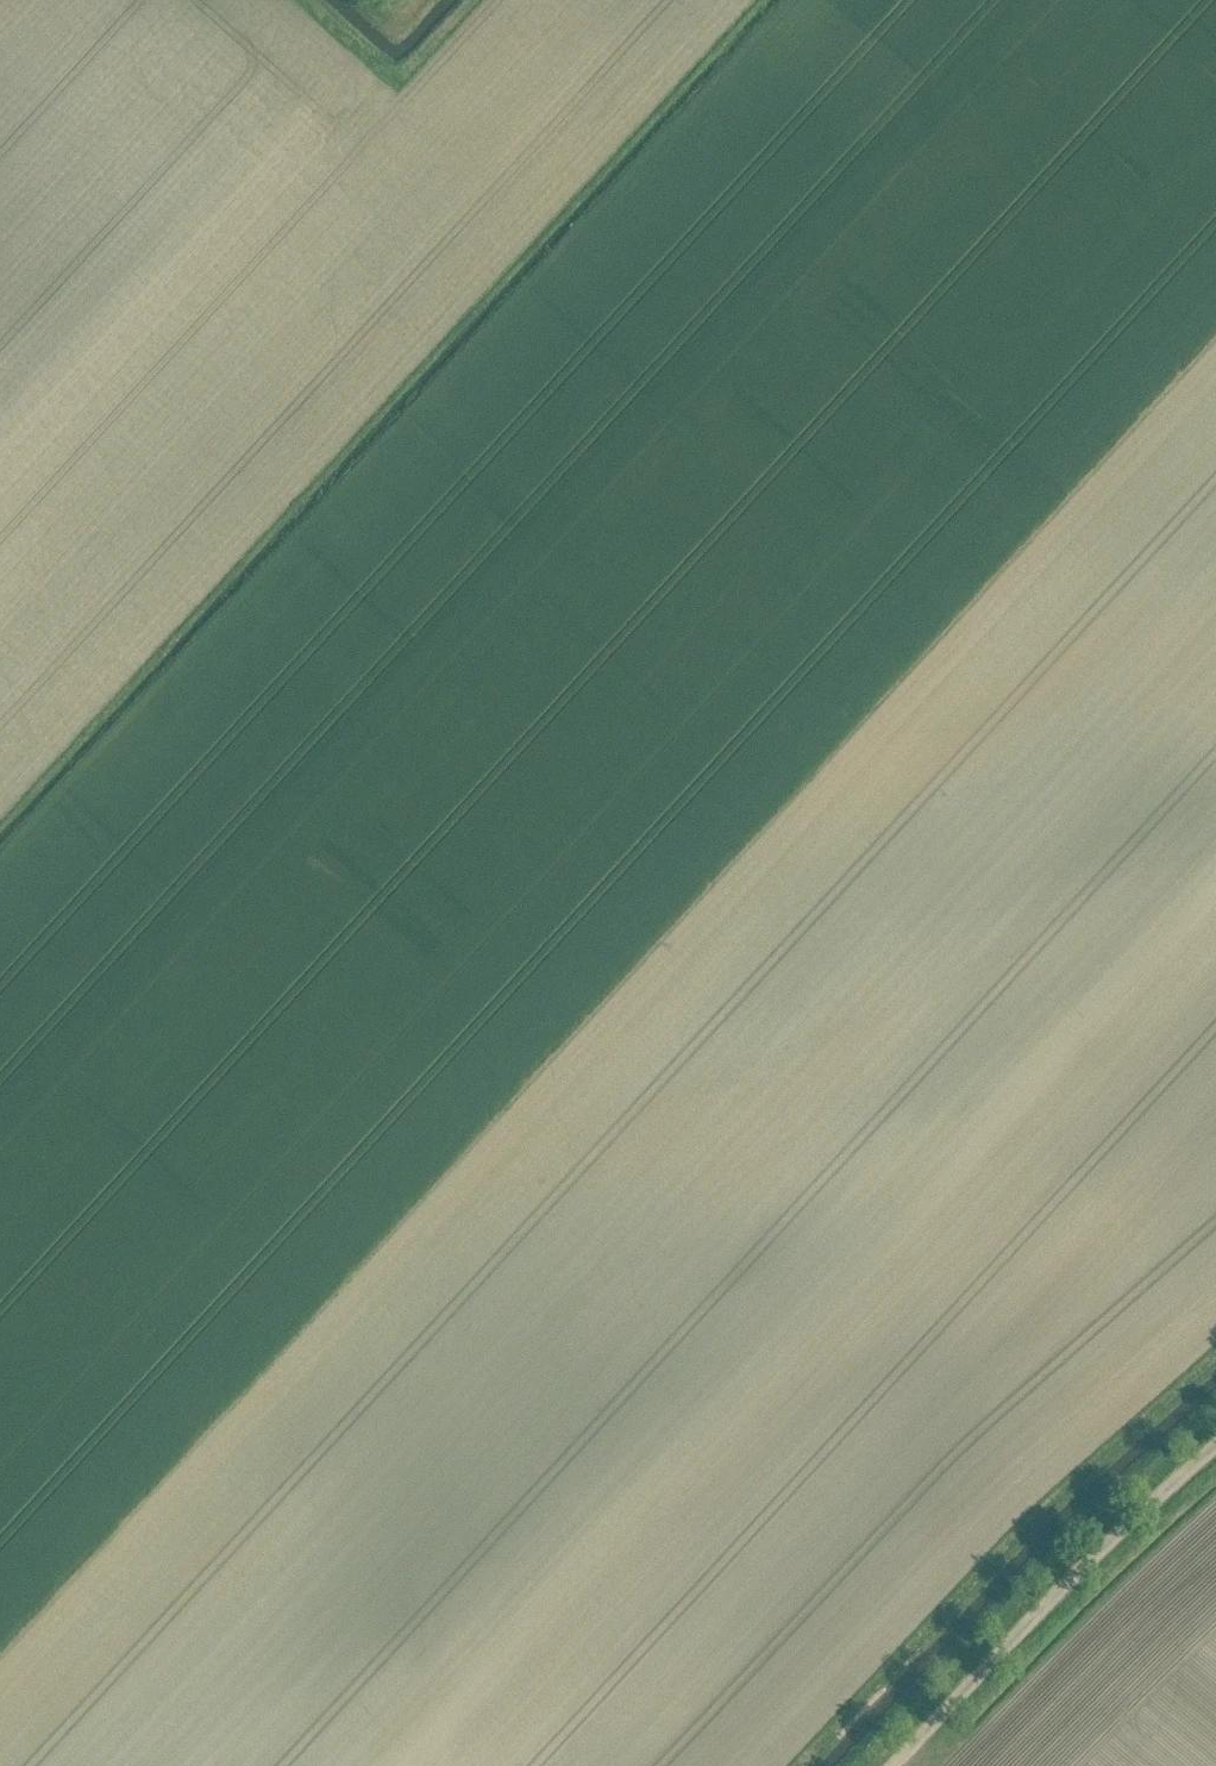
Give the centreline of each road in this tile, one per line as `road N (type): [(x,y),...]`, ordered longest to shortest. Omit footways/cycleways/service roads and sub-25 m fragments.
road 1 (unclassified): [(890,1765),(1014,1632),(1215,1447)]

